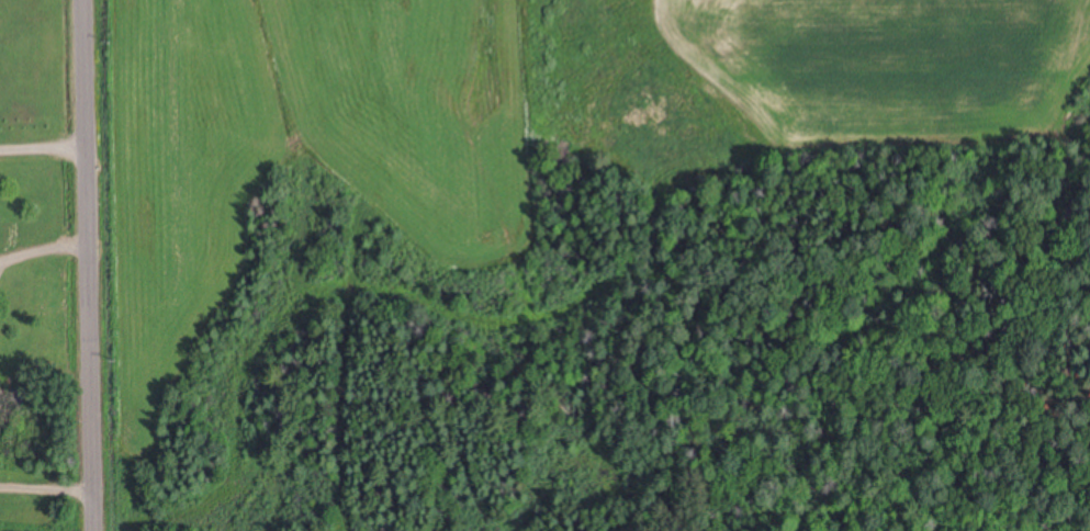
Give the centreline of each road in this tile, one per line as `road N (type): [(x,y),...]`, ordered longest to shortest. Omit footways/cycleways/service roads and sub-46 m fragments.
road 1 (residential): [(77,530),(64,0)]

